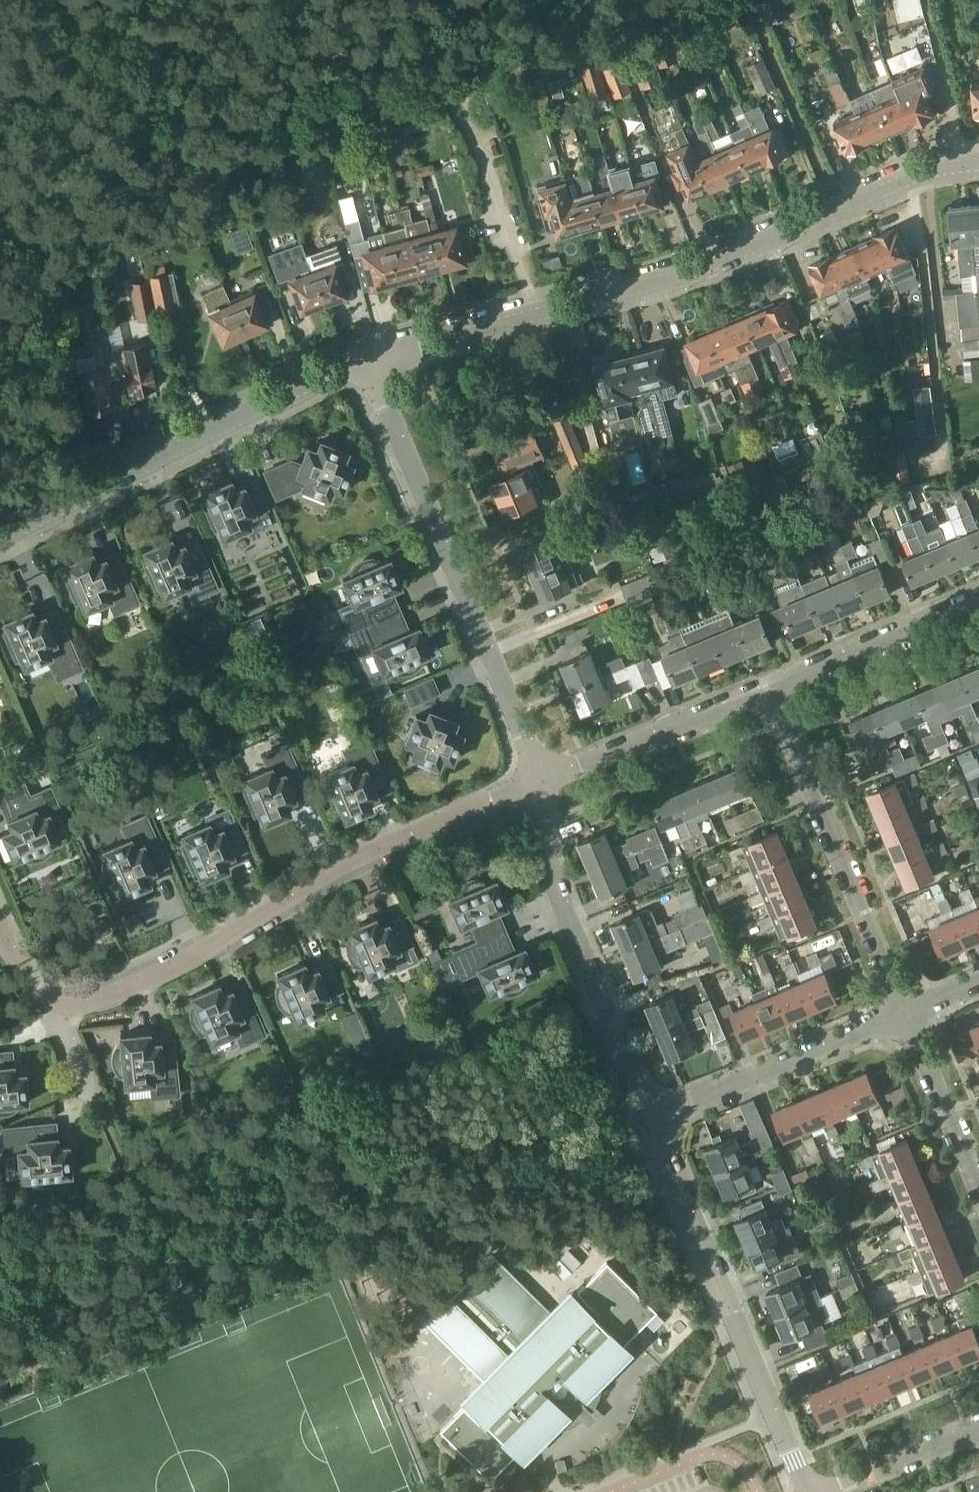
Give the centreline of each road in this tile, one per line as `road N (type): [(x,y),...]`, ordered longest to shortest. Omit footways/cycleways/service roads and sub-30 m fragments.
road 1 (residential): [(368,360),(727,262),(914,177),(978,164)]
road 2 (residential): [(538,779),(390,844),(147,980),(91,1002),(61,1004),(35,987),(0,922)]
road 3 (residential): [(538,779),(529,739),(368,360)]
road 4 (residential): [(0,537),(310,381),(368,360)]
road 5 (residential): [(810,1491),(652,1123)]
road 6 (residential): [(652,1123),(549,858),(538,779)]
road 7 (residential): [(906,1015),(769,685)]
road 8 (residential): [(652,1123),(906,1015)]
road 9 (residential): [(538,779),(769,685)]
road 10 (residential): [(769,685),(978,597)]
road 11 (residential): [(978,1186),(906,1015)]
road 12 (residential): [(978,1431),(836,1491)]

